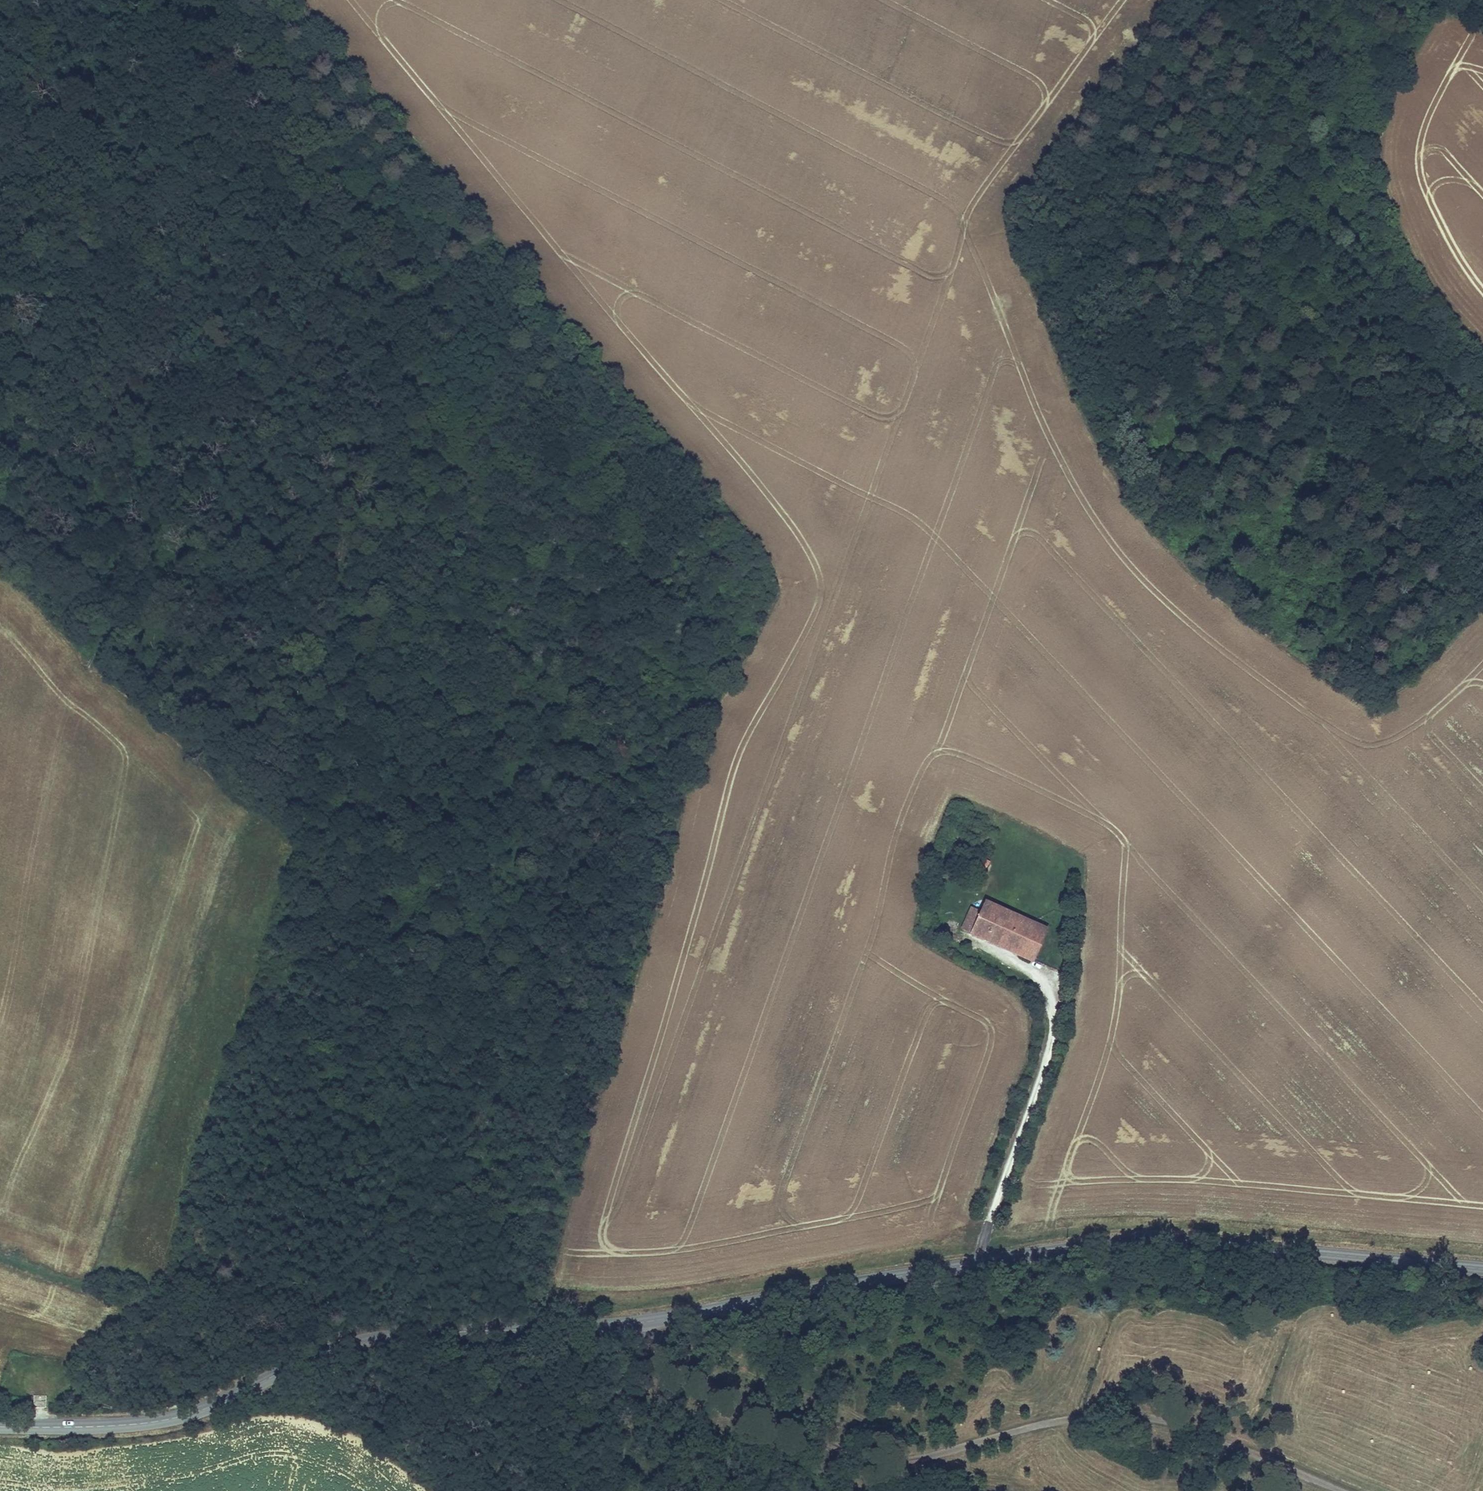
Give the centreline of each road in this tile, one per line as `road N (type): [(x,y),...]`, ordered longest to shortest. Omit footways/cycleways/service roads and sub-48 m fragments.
road 1 (tertiary): [(0,1426),(175,1416),(363,1340),(644,1323),(1061,1251),(1228,1247),(1482,1269)]
road 2 (track): [(0,1255),(127,1303),(233,1396)]

